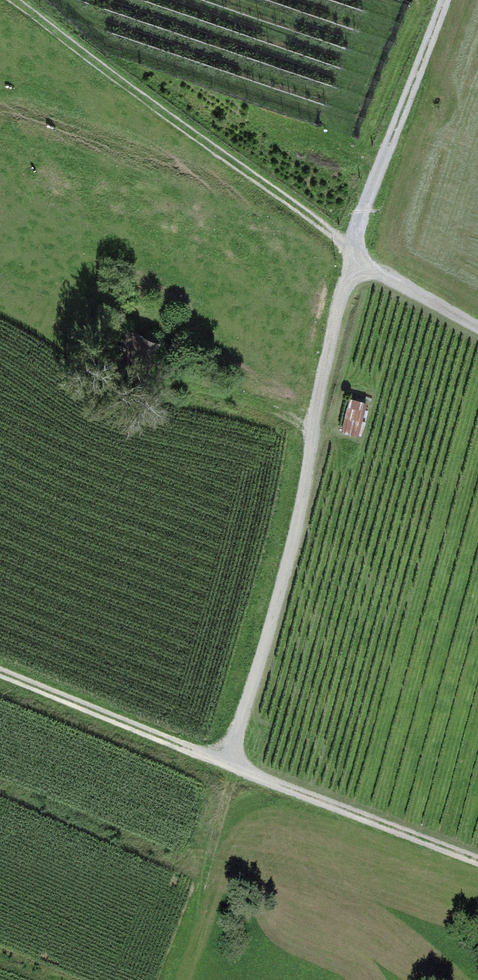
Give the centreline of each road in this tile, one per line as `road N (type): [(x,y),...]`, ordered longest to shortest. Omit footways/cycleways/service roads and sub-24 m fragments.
road 1 (track): [(352,254),(301,506),(238,729),(236,768)]
road 2 (track): [(477,860),(0,675)]
road 3 (track): [(16,0),(352,254)]
road 4 (track): [(352,254),(445,0)]
road 5 (residential): [(477,327),(352,254)]

